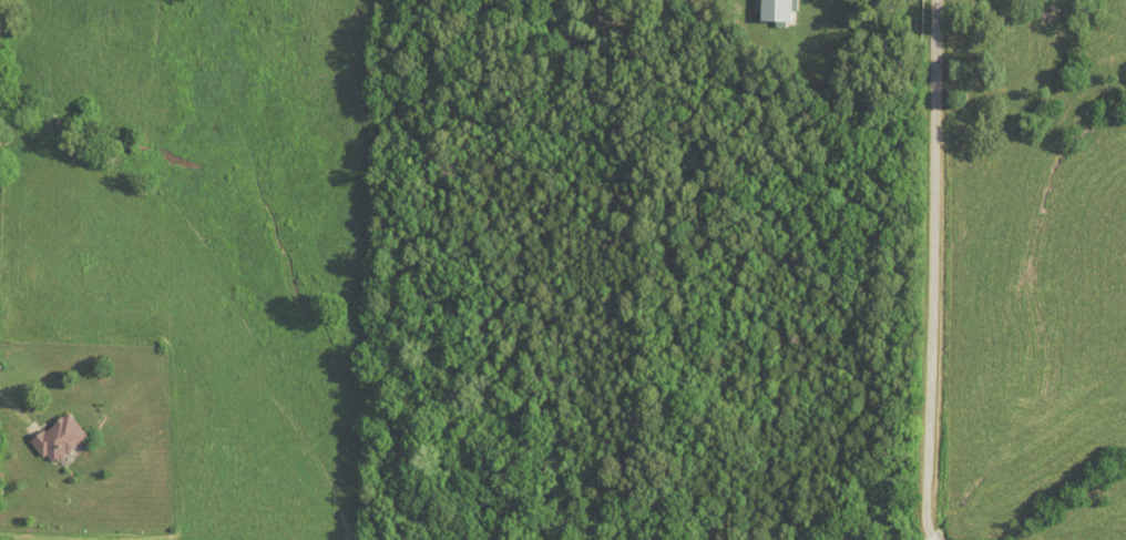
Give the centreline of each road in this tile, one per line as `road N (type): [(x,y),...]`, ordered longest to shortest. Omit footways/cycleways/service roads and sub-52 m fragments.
road 1 (residential): [(929,528),(941,0)]

